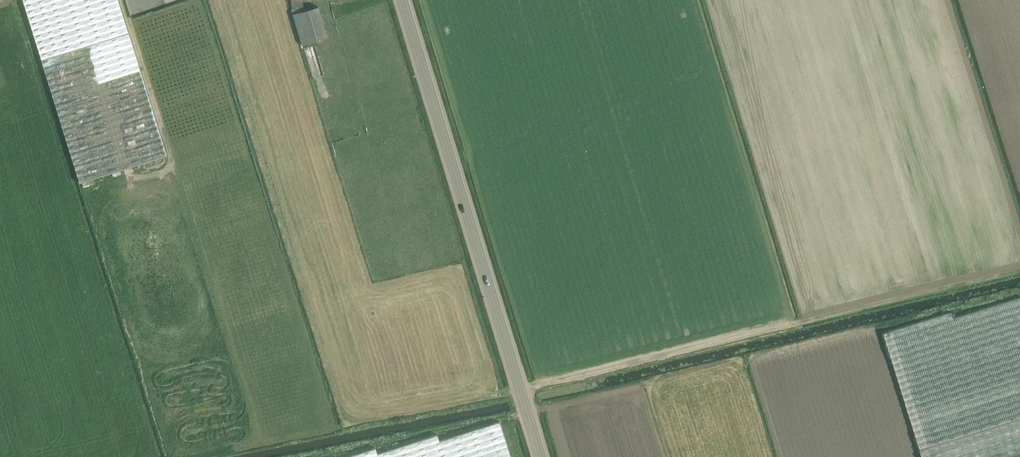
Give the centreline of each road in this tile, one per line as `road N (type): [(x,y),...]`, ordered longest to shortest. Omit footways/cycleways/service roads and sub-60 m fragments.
road 1 (secondary): [(542,456),(406,0)]

